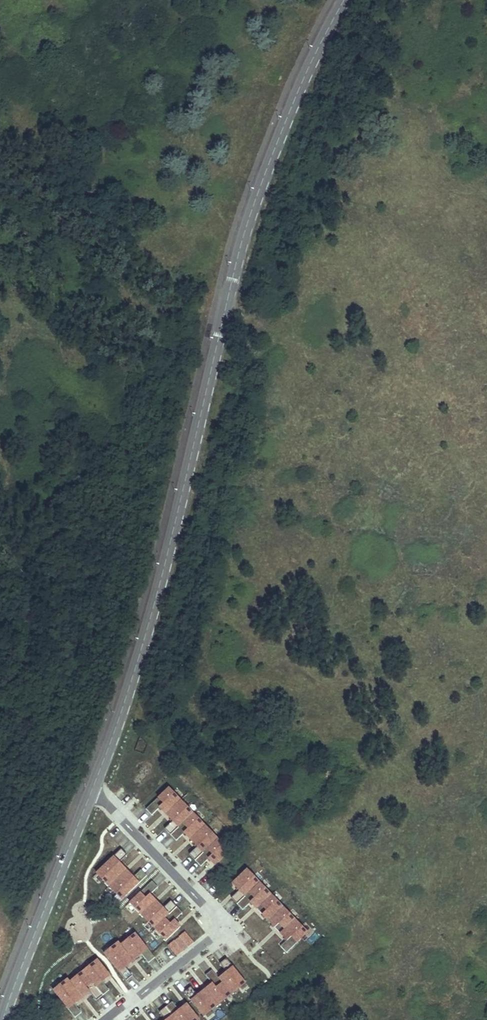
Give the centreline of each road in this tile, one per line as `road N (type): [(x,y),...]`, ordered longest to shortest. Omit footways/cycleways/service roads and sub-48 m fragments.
road 1 (unclassified): [(90,792),(161,582),(249,215),(344,0)]
road 2 (unclassified): [(3,1019),(90,792)]
road 3 (residential): [(232,927),(90,792)]
road 4 (residential): [(107,1019),(232,927)]

